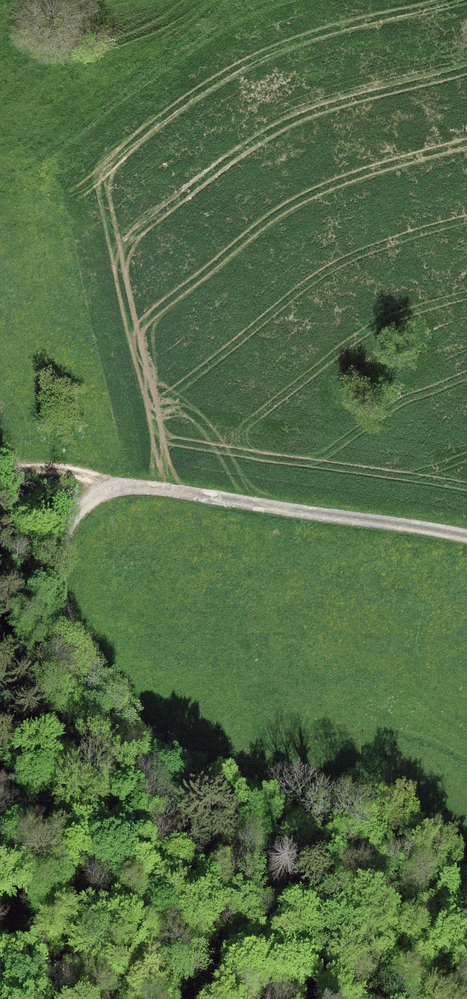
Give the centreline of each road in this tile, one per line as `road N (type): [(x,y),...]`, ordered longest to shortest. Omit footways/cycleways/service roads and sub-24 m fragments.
road 1 (track): [(466,945),(131,732),(65,621)]
road 2 (track): [(466,537),(149,487),(107,489)]
road 3 (track): [(107,489),(60,549),(65,621)]

